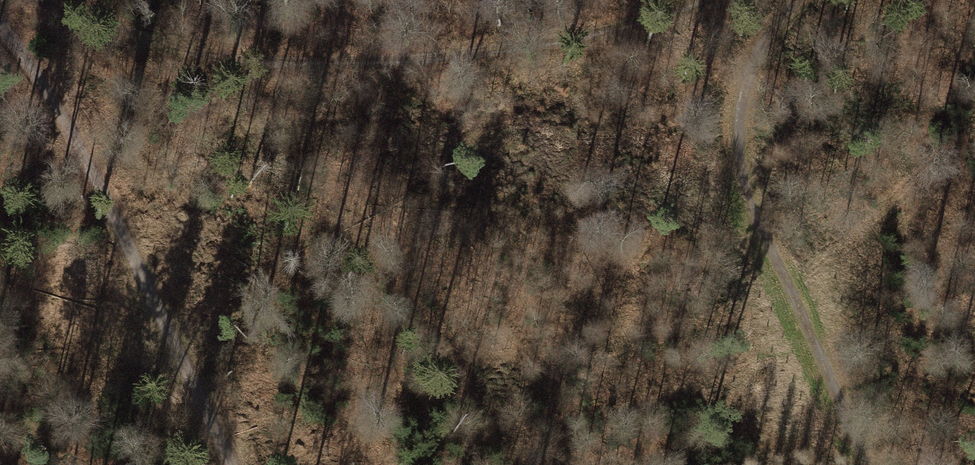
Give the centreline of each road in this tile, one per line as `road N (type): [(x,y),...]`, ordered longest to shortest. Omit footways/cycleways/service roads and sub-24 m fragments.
road 1 (track): [(684,0),(629,21),(457,55),(270,64),(0,0)]
road 2 (track): [(796,0),(743,73),(738,162),(873,464)]
road 3 (track): [(225,464),(71,127),(0,34)]

